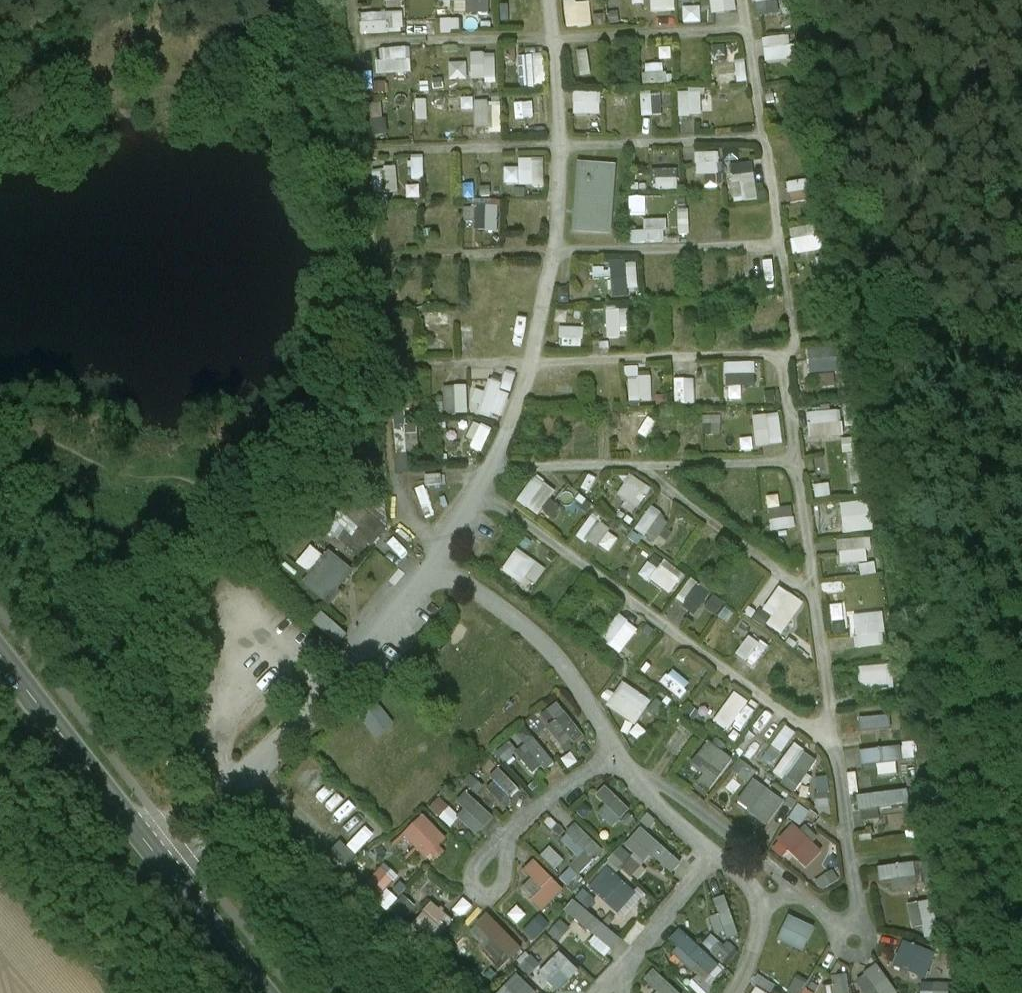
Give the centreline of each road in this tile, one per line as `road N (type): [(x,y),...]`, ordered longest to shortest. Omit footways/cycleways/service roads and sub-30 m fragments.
road 1 (secondary): [(264,992),(0,656)]
road 2 (track): [(351,650),(228,542),(92,455),(0,425)]
road 3 (track): [(0,50),(233,64)]

